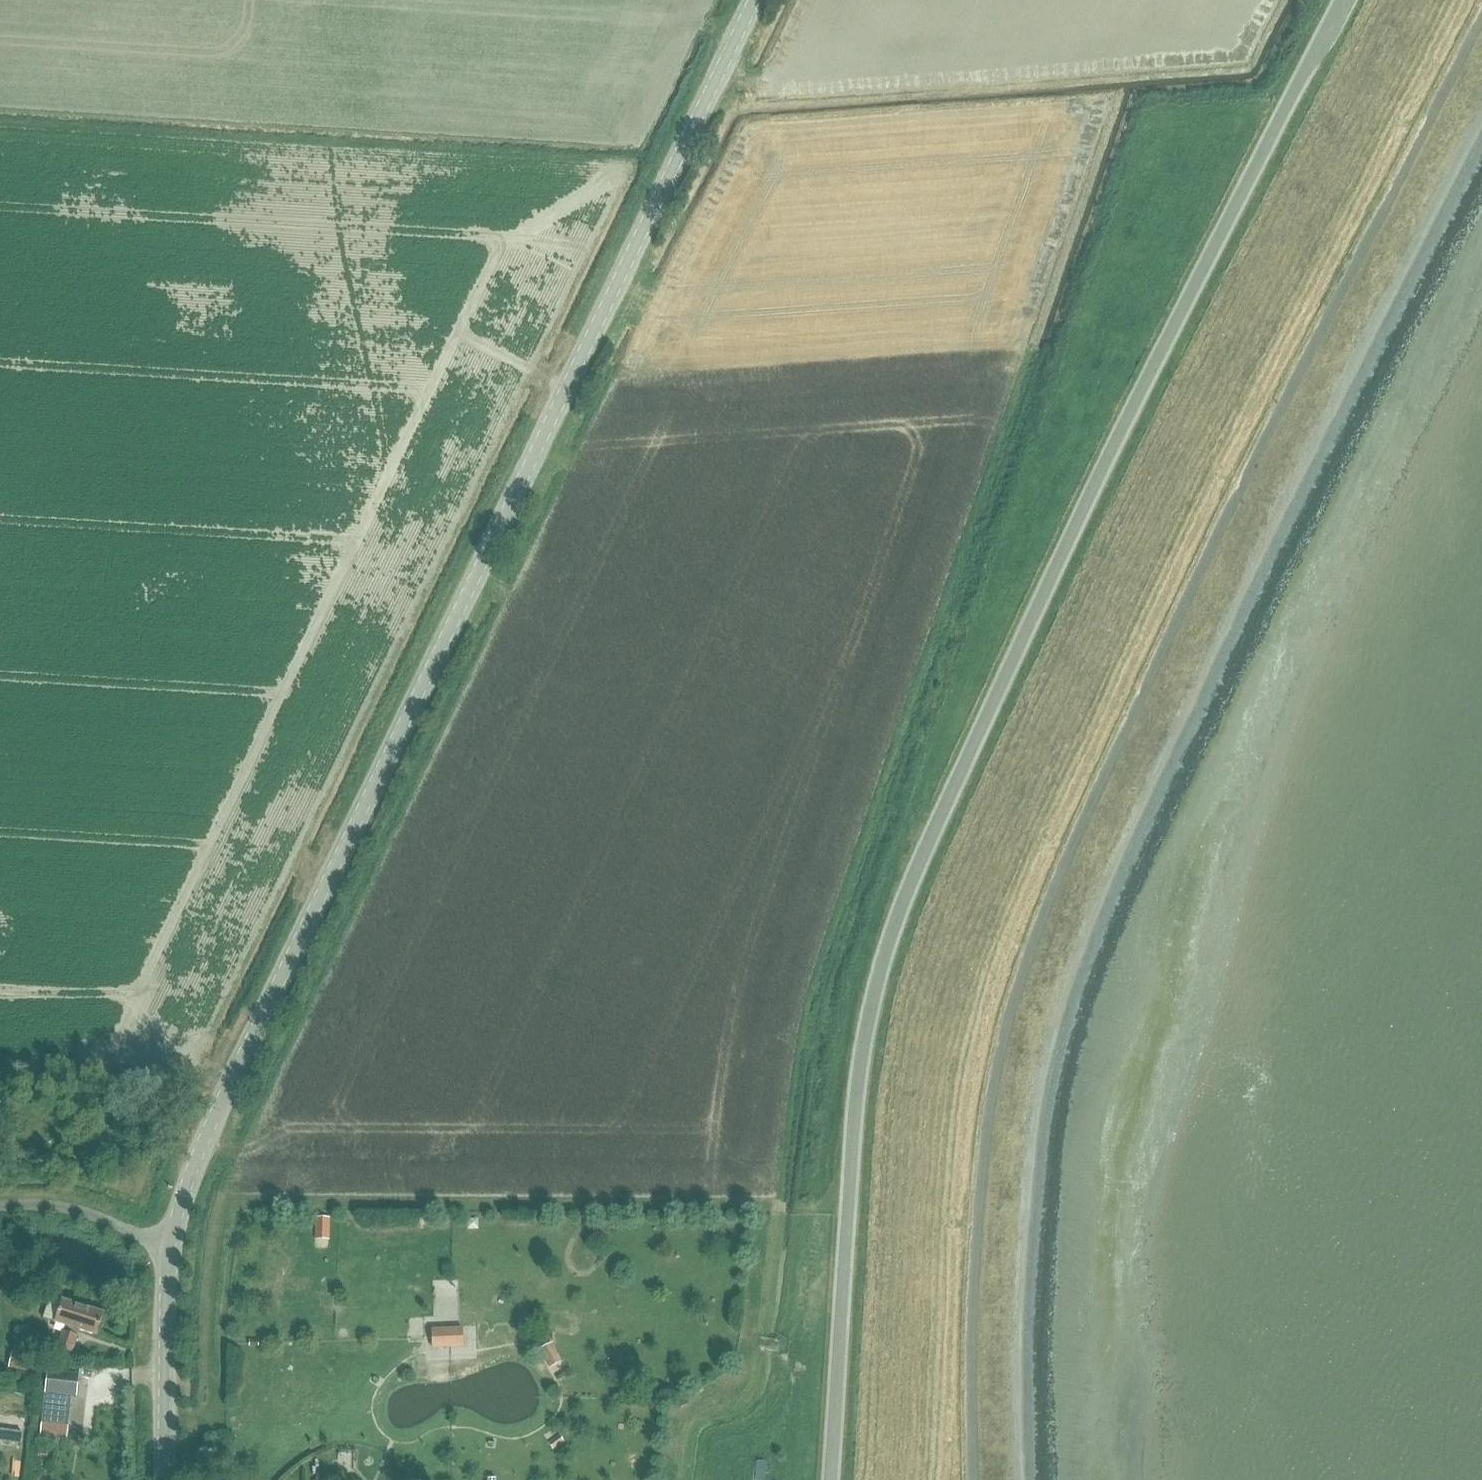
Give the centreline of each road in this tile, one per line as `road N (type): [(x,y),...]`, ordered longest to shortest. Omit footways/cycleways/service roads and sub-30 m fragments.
road 1 (unclassified): [(827,1479),(846,1190),(866,1016),(890,928),(1049,572),(1346,0)]
road 2 (tertiary): [(168,1245),(217,1104),(752,0)]
road 3 (tertiary): [(162,1479),(168,1245)]
road 4 (residential): [(168,1245),(87,1213),(37,1202),(0,1206)]

